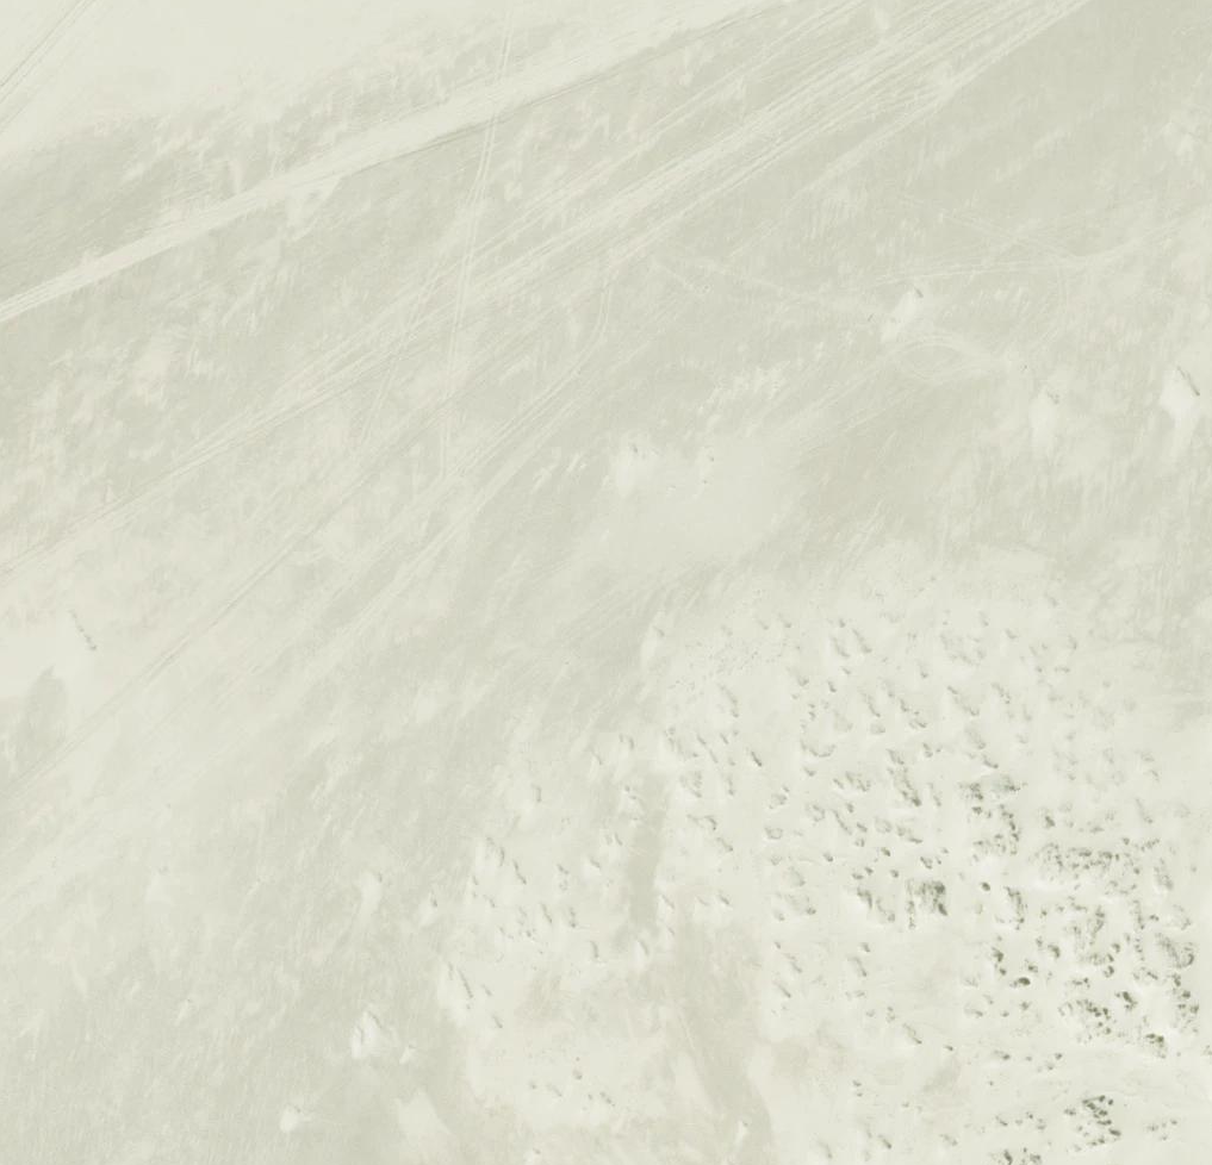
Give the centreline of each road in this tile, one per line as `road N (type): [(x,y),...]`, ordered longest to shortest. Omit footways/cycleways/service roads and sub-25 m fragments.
road 1 (track): [(0,566),(314,328),(859,0)]

